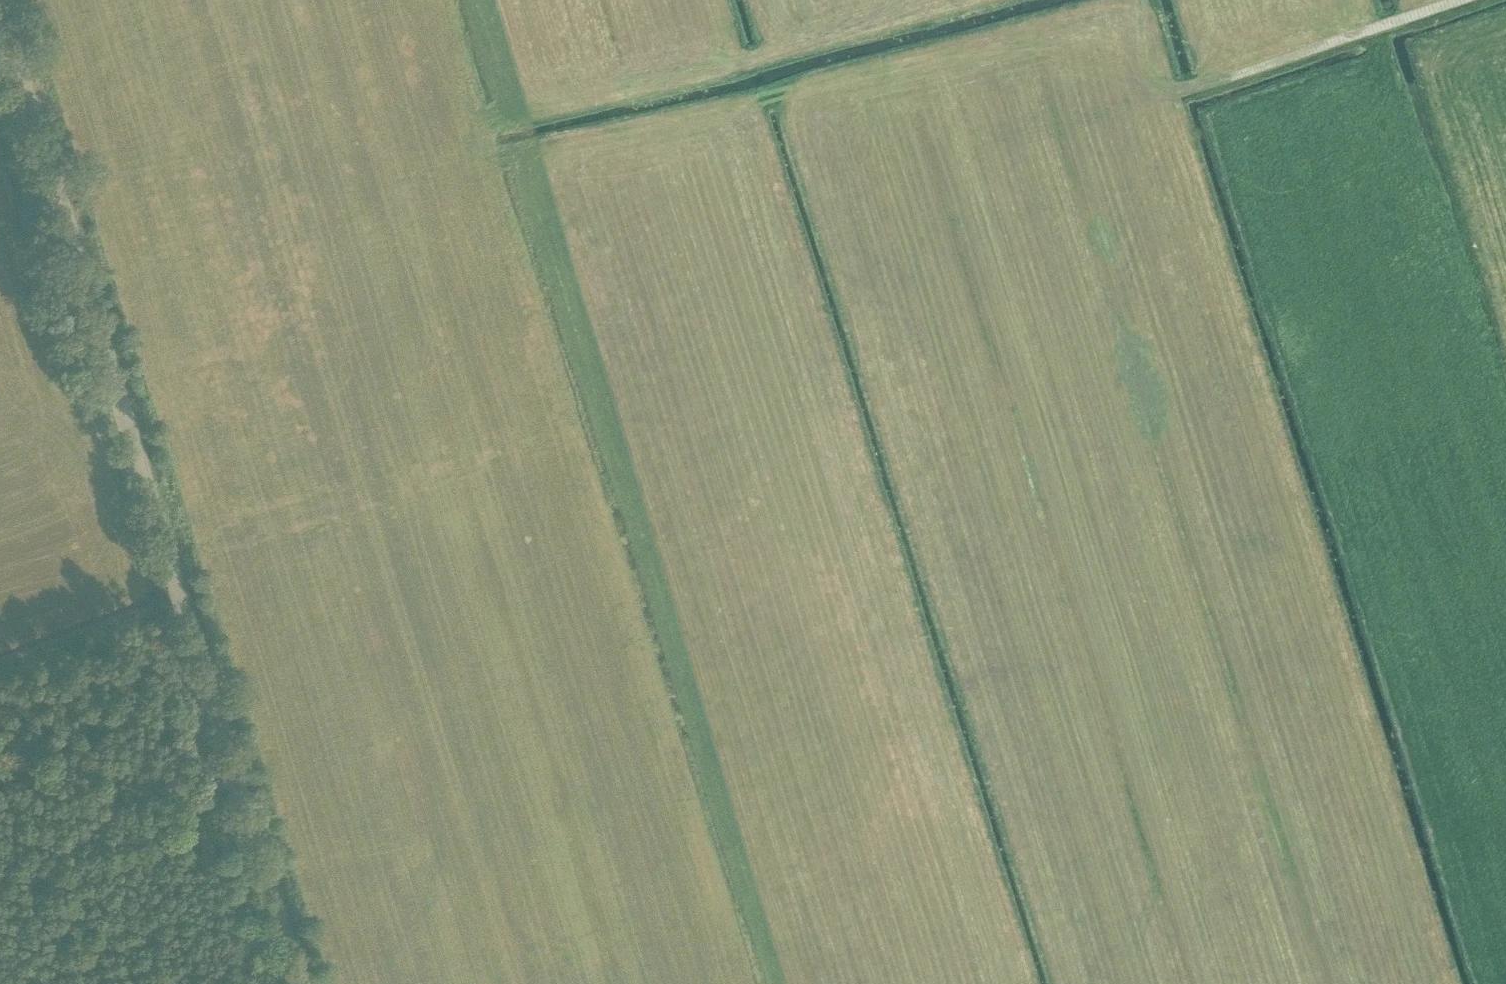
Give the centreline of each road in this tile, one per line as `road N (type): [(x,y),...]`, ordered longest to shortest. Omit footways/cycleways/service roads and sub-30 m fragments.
road 1 (tertiary): [(299,983),(0,12)]
road 2 (track): [(1458,0),(1166,98)]

